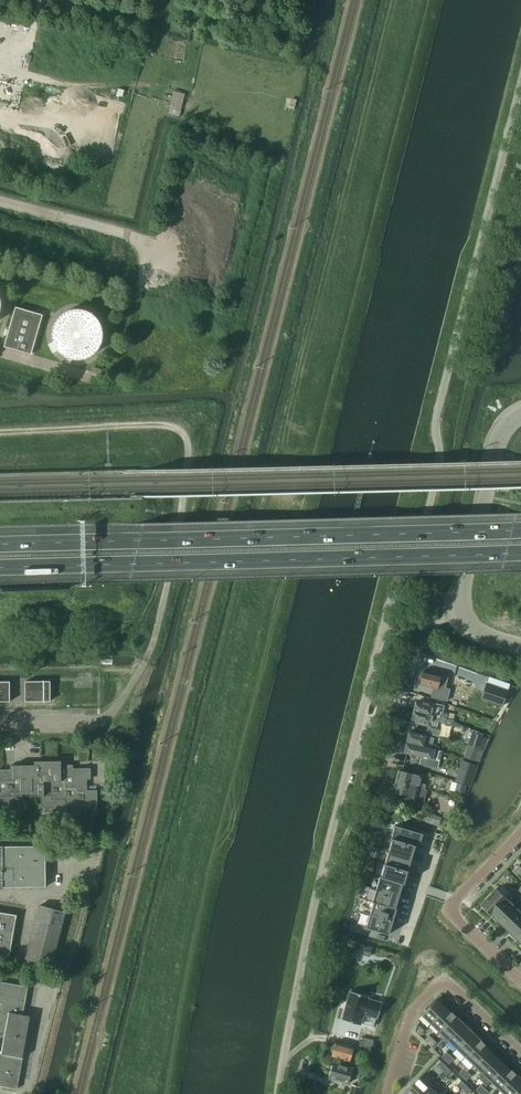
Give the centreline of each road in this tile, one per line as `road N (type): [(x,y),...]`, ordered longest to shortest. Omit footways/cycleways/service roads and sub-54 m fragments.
road 1 (unclassified): [(277,1093),(314,907),(391,600),(411,577),(440,462),(436,419),(520,83)]
road 2 (motorway): [(0,567),(520,553)]
road 3 (motorway): [(520,531),(0,544)]
road 4 (unclassified): [(520,646),(474,630),(459,605),(497,444),(520,416)]
road 5 (residential): [(387,1093),(412,1010),(440,984),(453,986),(520,1052)]
road 6 (residential): [(0,722),(102,719),(145,662)]
road 7 (track): [(0,432),(150,425)]

